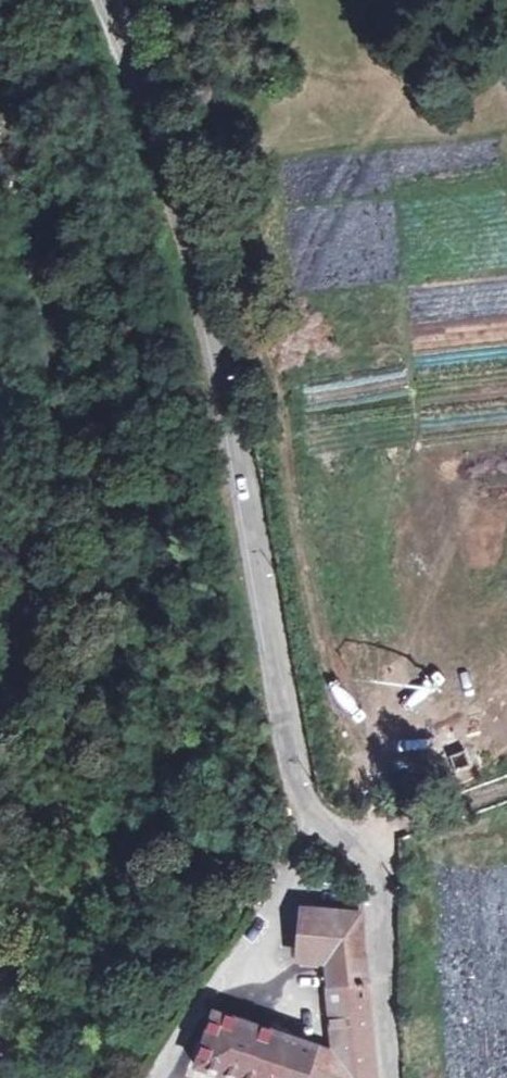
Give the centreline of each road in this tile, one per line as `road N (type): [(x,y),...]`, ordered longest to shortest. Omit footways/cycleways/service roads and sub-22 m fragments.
road 1 (tertiary): [(395,1077),(369,859),(314,814),(300,781),(220,375),(109,0)]

